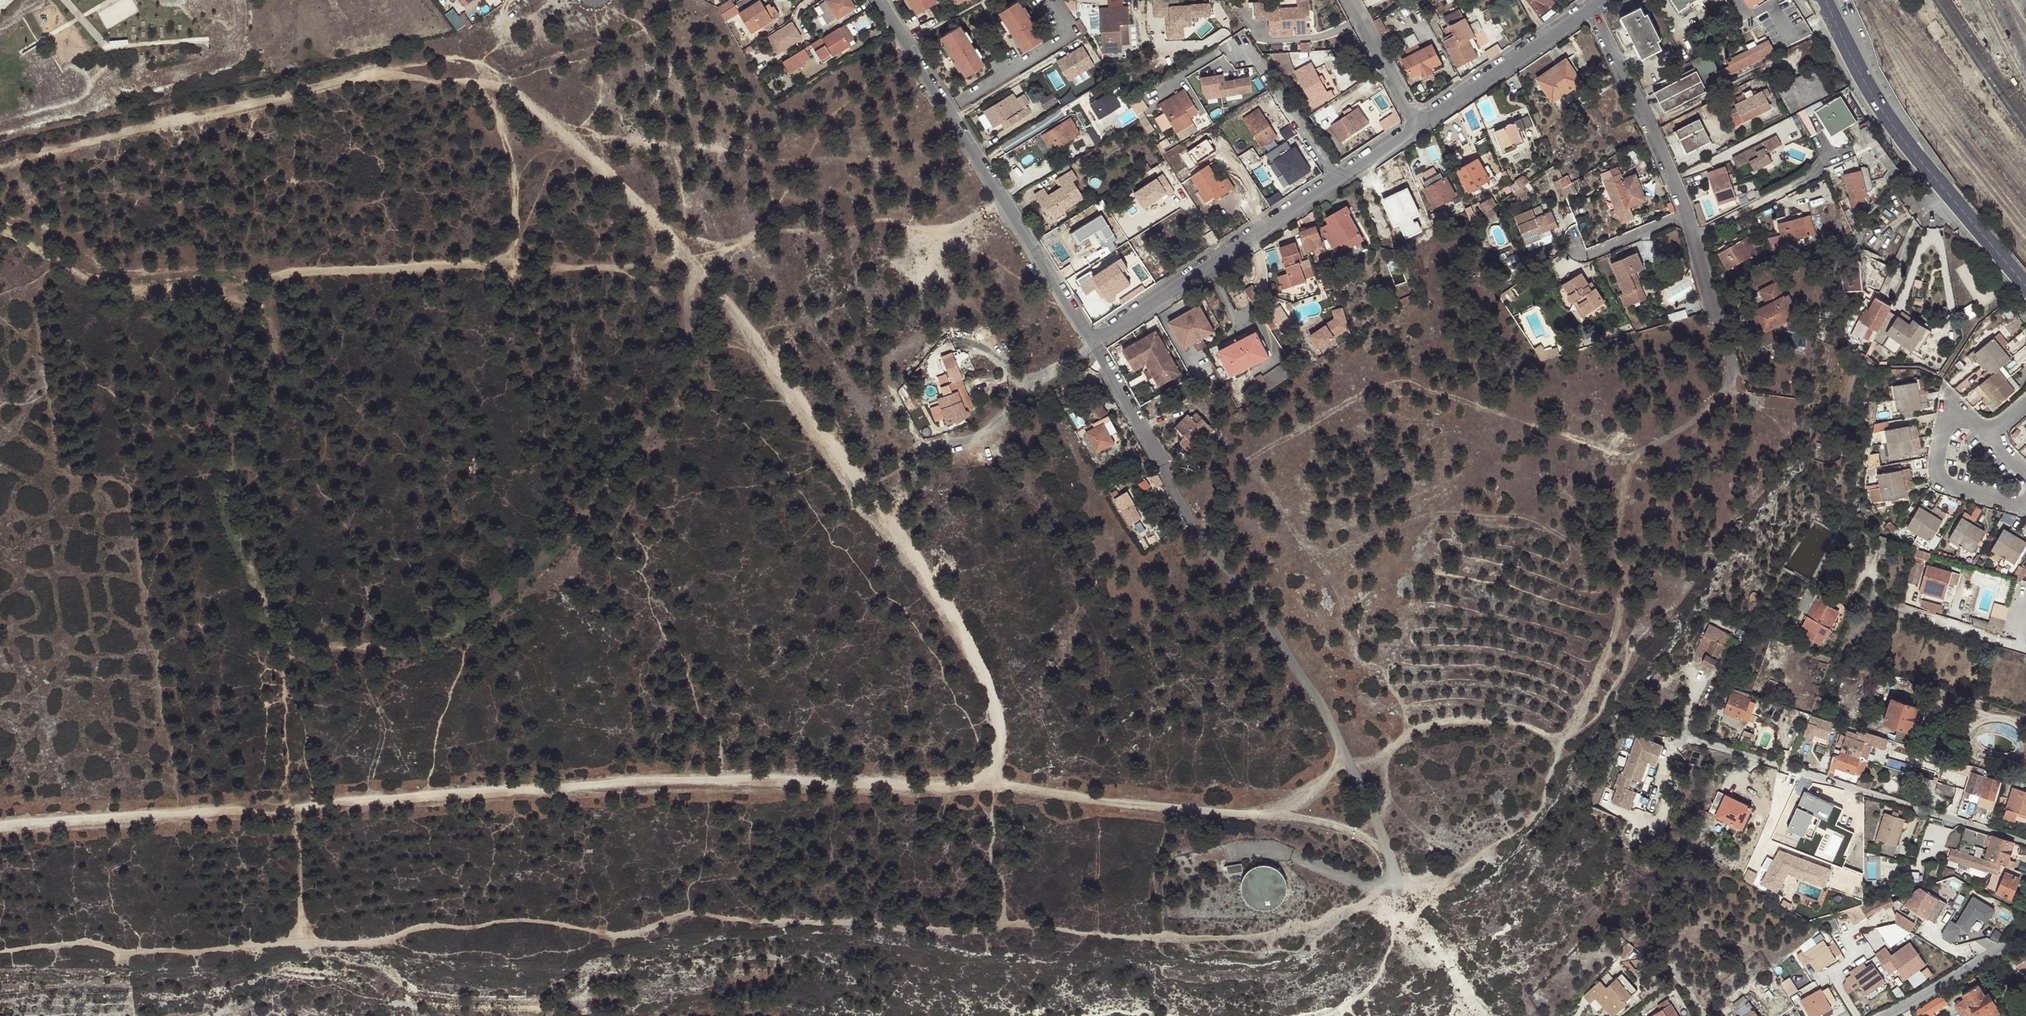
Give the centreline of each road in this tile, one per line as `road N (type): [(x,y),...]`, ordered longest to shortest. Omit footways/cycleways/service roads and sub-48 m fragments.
road 1 (track): [(0,166),(416,65),(455,60),(508,82),(689,257),(761,349),(830,454),(946,600),(986,672),(1001,747),(998,770),(975,787),(706,780),(0,825)]
road 2 (track): [(0,950),(368,941),(432,925),(527,920),(608,933),(689,913),(1242,937),(1310,926),(1388,887)]
road 3 (track): [(0,211),(54,233),(112,272),(492,262),(506,258),(516,239),(516,212),(499,123),(476,82)]
road 4 (track): [(1163,466),(1356,764),(1394,878),(1373,888),(1292,855),(1230,853)]
road 5 (track): [(1564,739),(1582,719),(1621,611),(1617,517),(1626,477),(1634,457),(1729,387),(1722,329)]
road 6 (track): [(989,782),(1103,802),(1325,823),(1390,852)]
road 7 (residential): [(1687,737),(2025,841)]
road 8 (tertiary): [(1827,0),(1878,104),(2025,288)]
road 9 (track): [(1280,816),(1337,770),(1378,757),(1408,734),(1454,721),(1517,724),(1564,739)]
road 10 (unclassified): [(1091,340),(1335,178)]
road 11 (unclassified): [(947,110),(1091,340)]
road 12 (unclassified): [(1414,125),(1596,5)]
road 13 (residential): [(2025,509),(1953,489),(1938,475),(1938,451),(1951,423),(1970,421),(1988,434)]
road 14 (residential): [(1047,0),(1068,34),(947,110)]
road 15 (unclassified): [(1784,81),(1772,61),(1648,126)]
road 16 (residential): [(1884,1015),(2025,939)]
road 17 (residential): [(1335,178),(1252,51)]
road 18 (track): [(989,782),(990,852),(1004,891),(1004,927)]
road 19 (unclassified): [(1091,340),(1163,466)]
road 20 (unclassified): [(1414,125),(1349,0)]
road 21 (residential): [(1567,232),(1576,251),(1590,255),(1685,213)]
road 22 (track): [(297,807),(302,944)]
road 23 (residential): [(2025,647),(1898,609)]
road 24 (residential): [(1596,5),(1648,126)]
road 25 (unclassified): [(879,0),(947,110)]
road 26 (residential): [(1807,179),(1696,236)]
road 27 (track): [(388,72),(508,82)]

